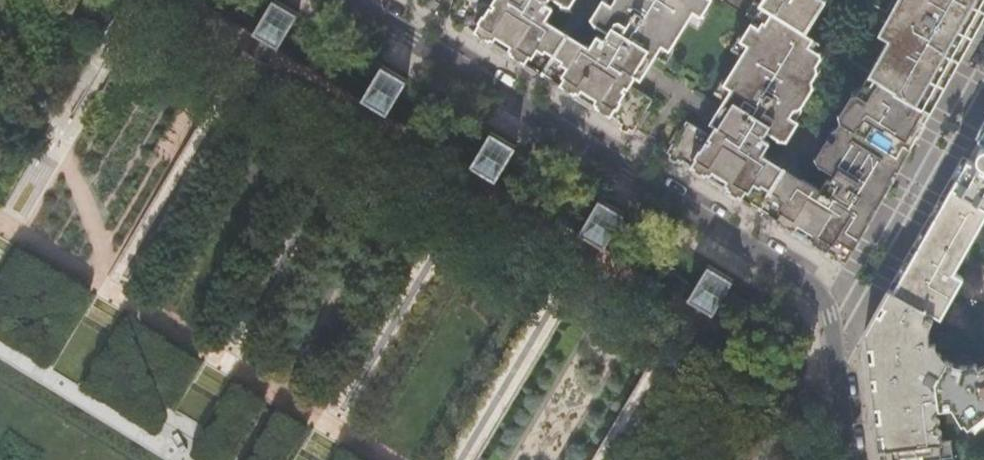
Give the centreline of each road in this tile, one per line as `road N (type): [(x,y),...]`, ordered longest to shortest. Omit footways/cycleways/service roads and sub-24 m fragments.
road 1 (residential): [(845,459),(816,287),(353,0)]

